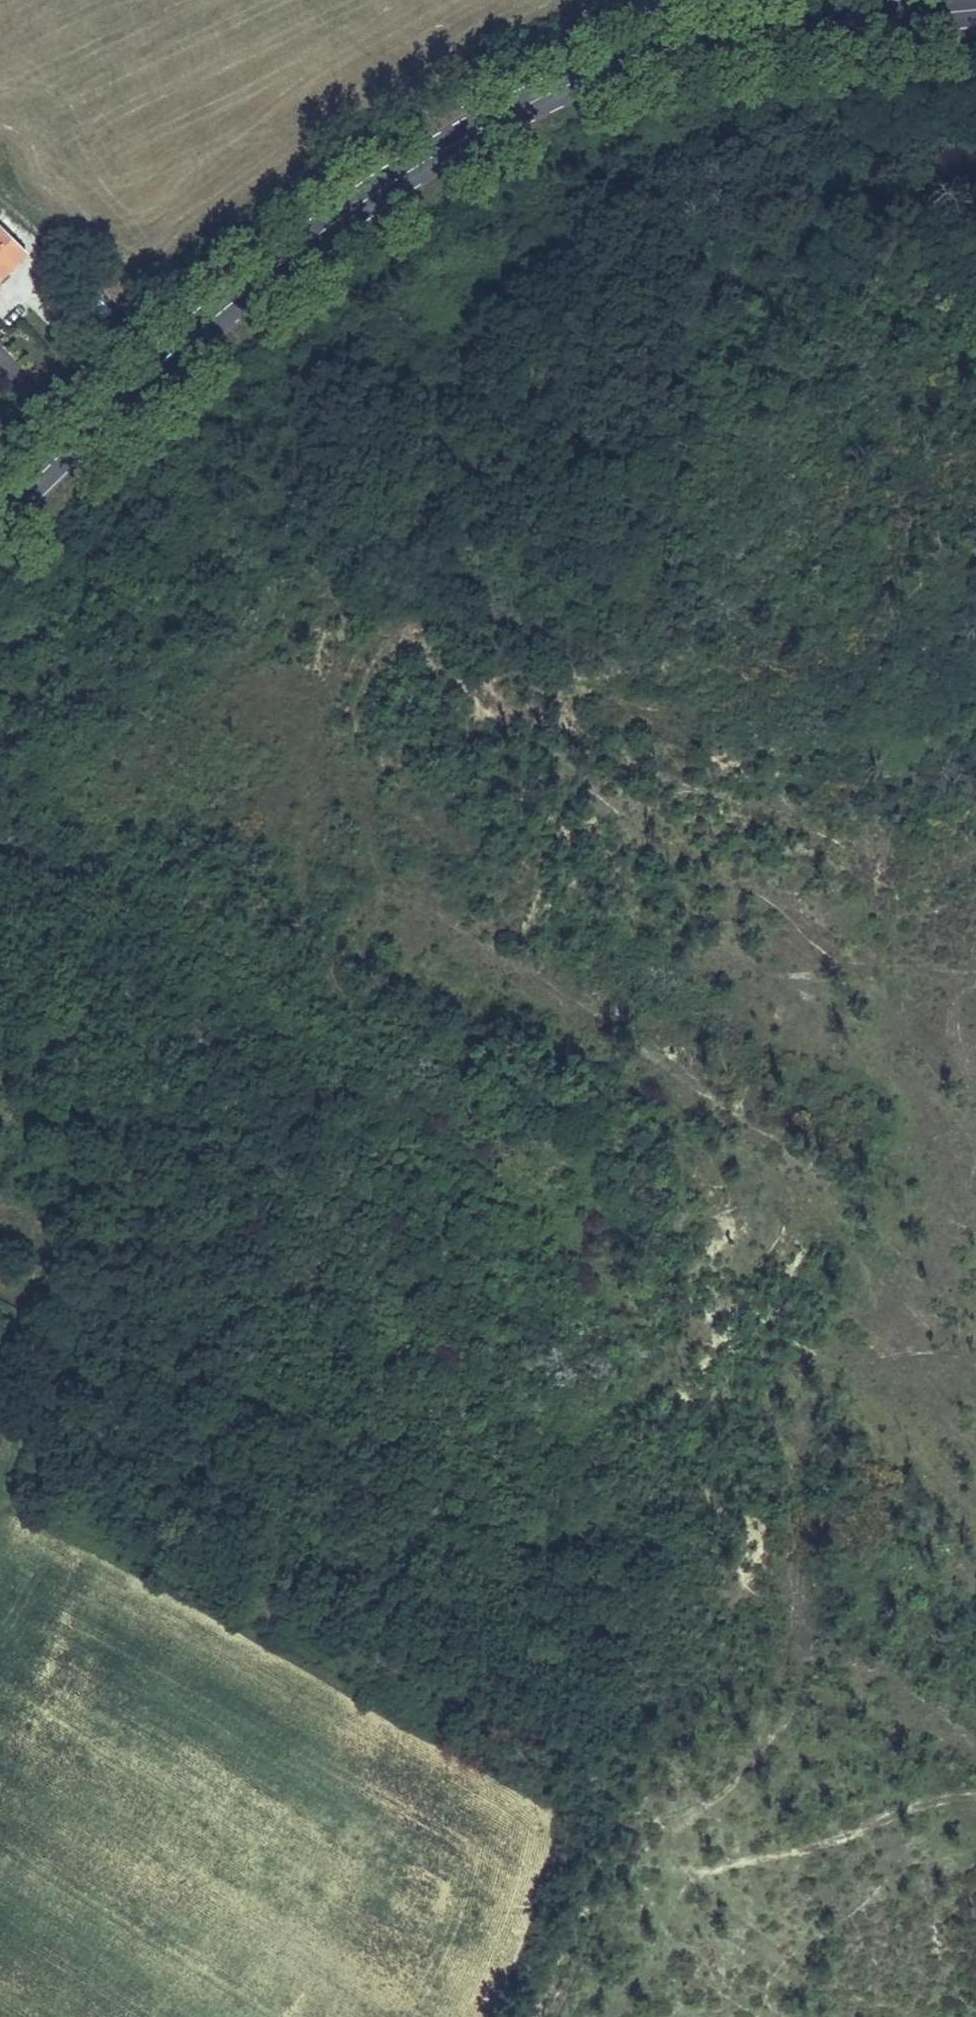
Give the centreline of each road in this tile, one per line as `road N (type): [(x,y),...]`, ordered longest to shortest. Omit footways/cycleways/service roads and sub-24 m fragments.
road 1 (primary): [(975,0),(671,47),(551,89),(445,152),(94,406),(0,507)]
road 2 (track): [(490,2016),(543,1911),(640,1872),(826,1843),(932,1799),(975,1794)]

